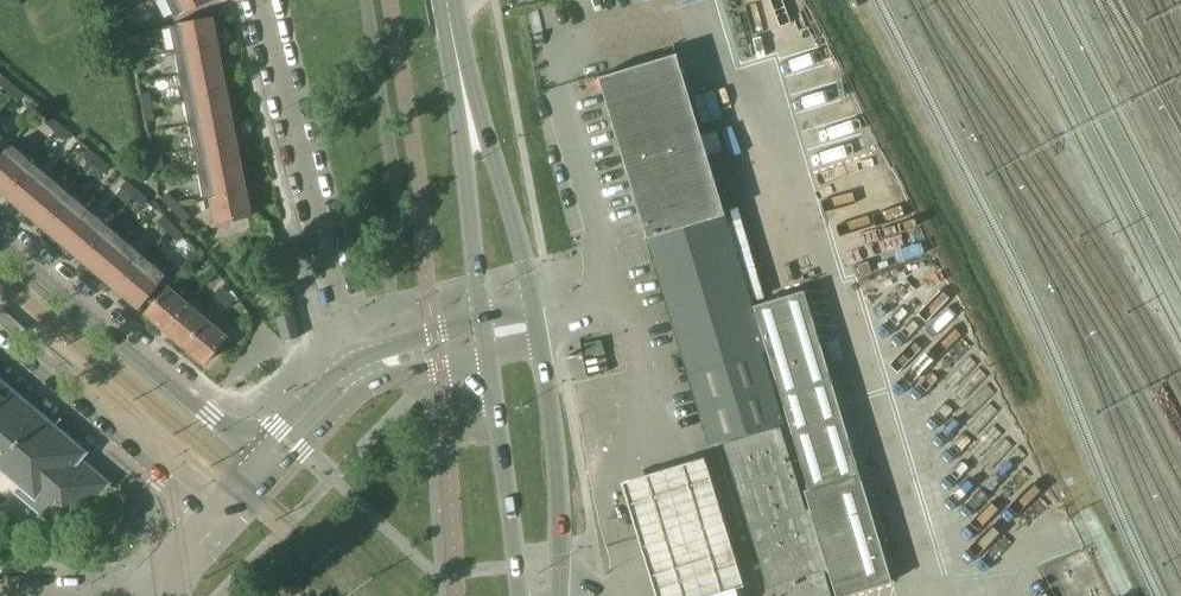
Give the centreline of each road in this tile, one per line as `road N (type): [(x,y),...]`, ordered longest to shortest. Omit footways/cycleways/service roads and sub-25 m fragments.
road 1 (residential): [(258,0),(353,357)]
road 2 (residential): [(255,455),(0,242)]
road 3 (residential): [(0,338),(201,513)]
road 4 (secondary): [(558,595),(555,443),(537,331)]
road 5 (secondary): [(537,331),(513,224),(459,78)]
road 6 (secondary): [(459,78),(482,323)]
road 7 (secondary): [(487,359),(518,595)]
road 8 (residential): [(169,588),(0,590)]
road 9 (tertiary): [(353,357),(255,455)]
road 10 (tertiary): [(482,323),(353,357)]
road 11 (tertiary): [(276,474),(364,384)]
road 12 (tertiary): [(364,384),(487,359)]

